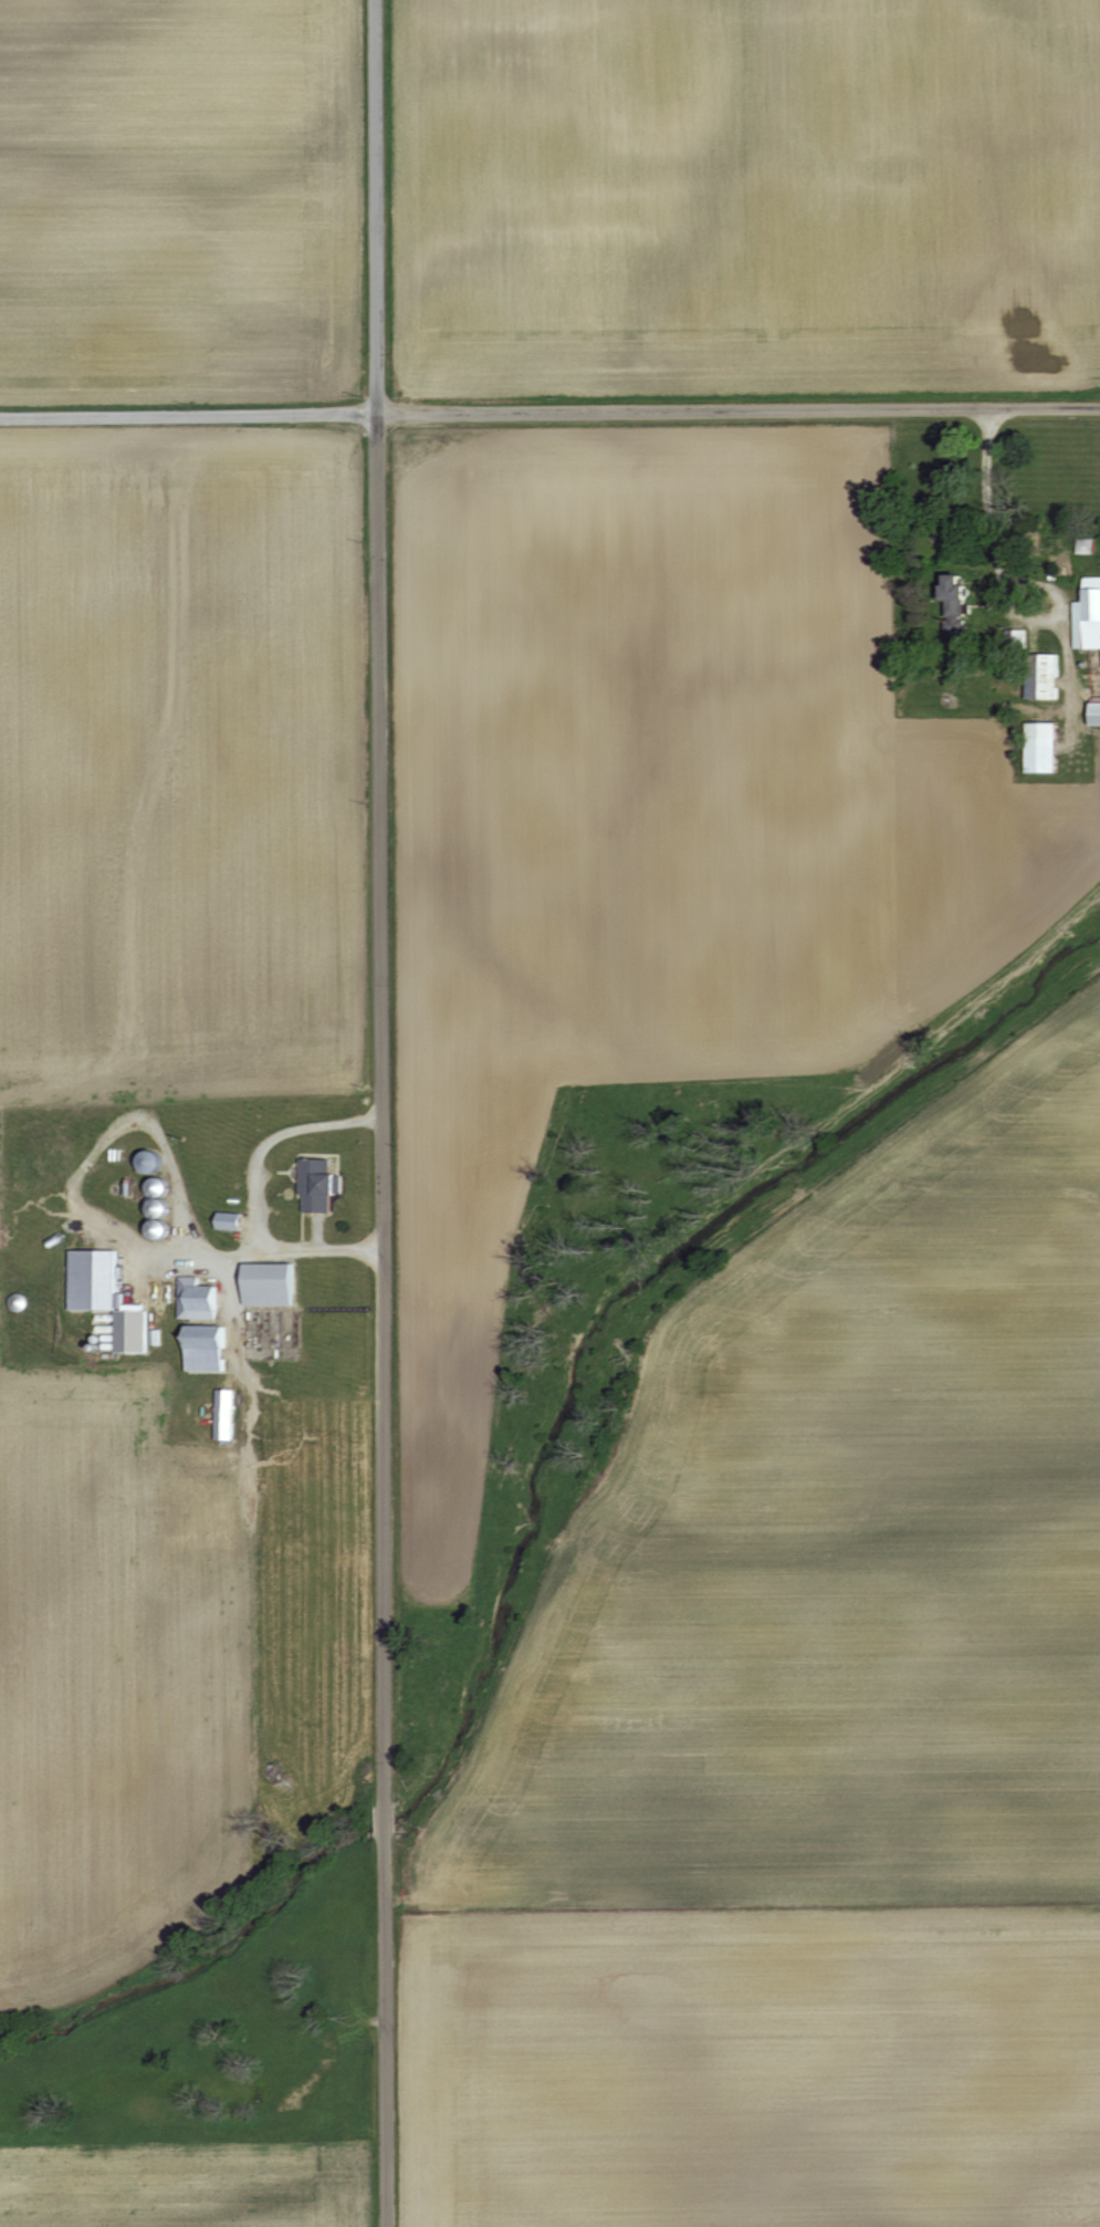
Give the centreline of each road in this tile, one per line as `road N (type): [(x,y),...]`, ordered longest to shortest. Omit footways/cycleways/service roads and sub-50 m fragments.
road 1 (residential): [(381,2226),(372,0)]
road 2 (residential): [(374,412),(1099,404)]
road 3 (residential): [(0,415),(374,412)]

